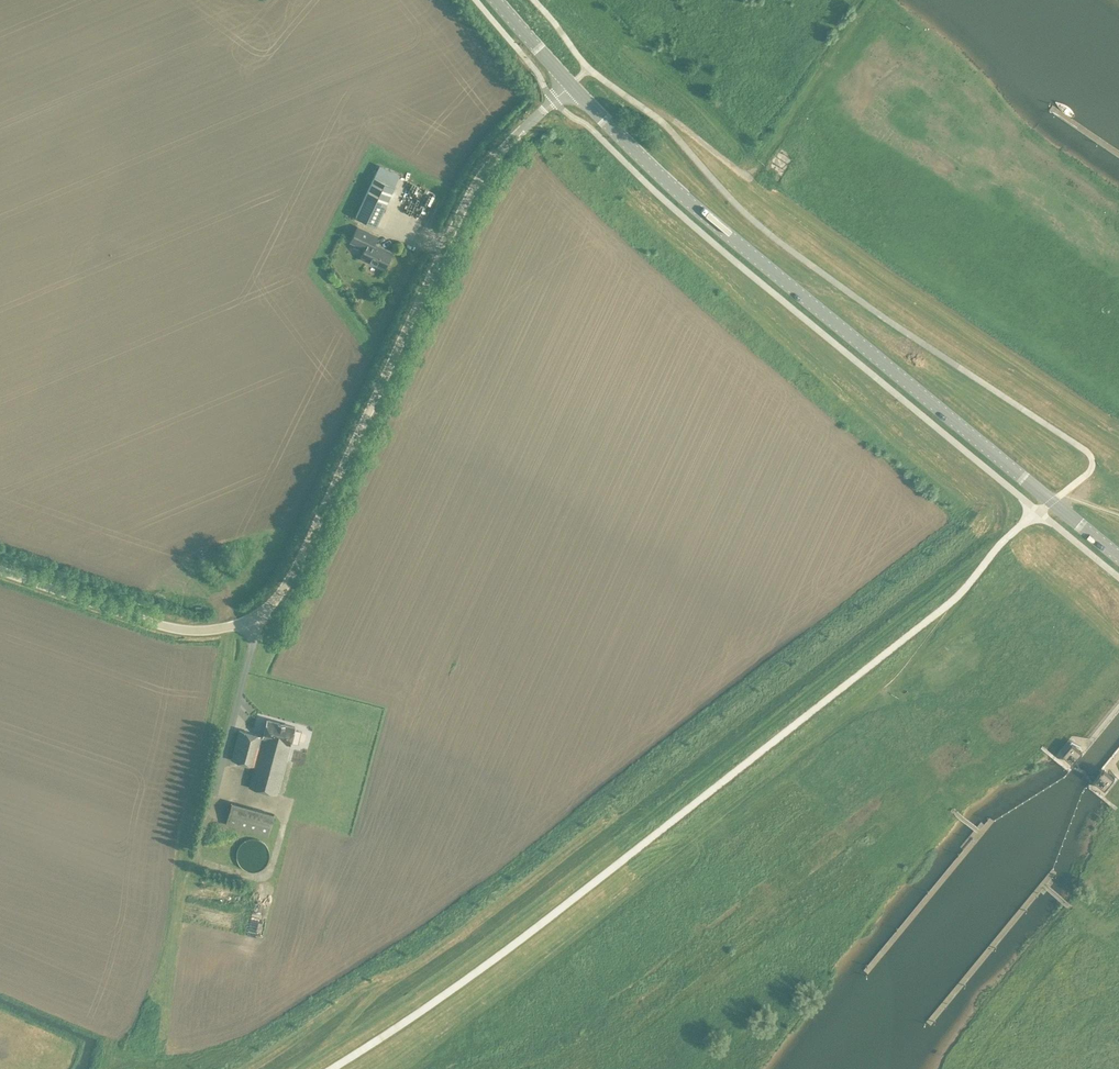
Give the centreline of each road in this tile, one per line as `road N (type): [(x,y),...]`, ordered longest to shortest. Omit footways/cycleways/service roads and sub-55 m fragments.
road 1 (unclassified): [(0,571),(177,629),(236,624),(274,601),(478,180),(571,85)]
road 2 (secondary): [(1118,558),(718,227),(571,85)]

